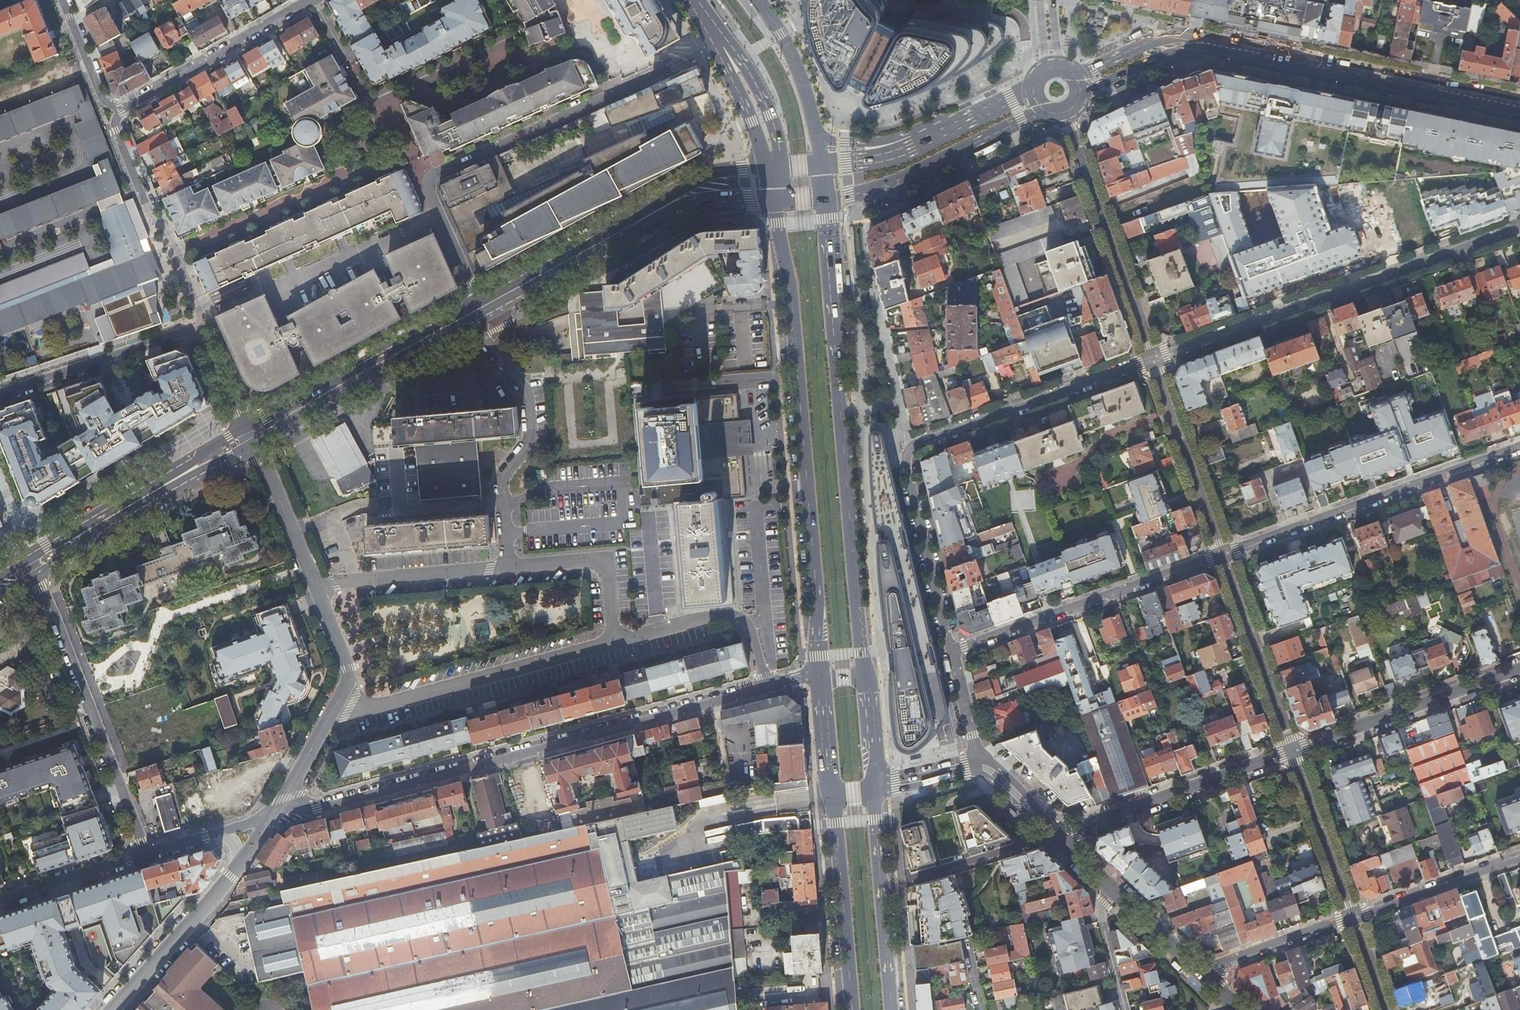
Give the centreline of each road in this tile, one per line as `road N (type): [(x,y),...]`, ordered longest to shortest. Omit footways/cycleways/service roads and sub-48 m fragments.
road 1 (primary): [(773,199),(792,302),(819,674)]
road 2 (primary): [(864,668),(825,196)]
road 3 (secondary): [(1519,107),(1199,44),(1162,48),(1077,85)]
road 4 (residential): [(712,703),(273,816)]
road 5 (residential): [(1519,227),(1154,360)]
road 6 (residential): [(423,180),(723,47)]
road 7 (secondary): [(766,166),(712,173),(478,304)]
road 8 (secondary): [(482,316),(691,207),(773,199)]
road 9 (residential): [(1224,556),(1519,449)]
road 10 (residential): [(39,567),(146,853)]
road 11 (residential): [(952,650),(1224,556)]
road 12 (residential): [(336,706),(376,706),(614,641)]
road 13 (secondary): [(245,428),(0,575)]
road 14 (residential): [(509,568),(504,481),(530,444),(527,395),(482,316)]
road 15 (residential): [(1065,111),(1154,360)]
road 16 (secondary): [(478,304),(245,428)]
road 17 (secondary): [(253,446),(482,316)]
road 18 (residential): [(1154,360),(911,448)]
road 19 (residential): [(273,816),(212,900),(112,1009)]
road 20 (residential): [(1294,752),(1059,839)]
road 21 (secondary): [(39,567),(253,446)]
road 22 (residential): [(1519,670),(1294,752)]
road 23 (secondary): [(825,196),(918,173),(1046,110)]
road 24 (residential): [(205,324),(119,142),(118,110)]
road 25 (primary): [(893,1009),(875,786)]
road 26 (residential): [(118,110),(311,0)]
road 27 (residential): [(205,324),(0,393)]
road 28 (primary): [(831,795),(851,1009)]
road 29 (residential): [(1154,360),(1224,556)]
road 30 (residential): [(1224,556),(1294,752)]
road 31 (residential): [(911,448),(908,470),(952,650)]
road 32 (residential): [(768,686),(751,628),(737,616),(614,641)]
road 33 (residential): [(509,568),(315,585)]
road 34 (residential): [(911,448),(867,262)]
road 35 (residential): [(614,641),(608,558),(509,568)]
road 36 (residential): [(1353,918),(1519,858)]
road 37 (residential): [(1294,752),(1353,918)]
road 38 (residential): [(1204,977),(1353,918)]
road 39 (residential): [(146,853),(0,902)]
road 40 (residential): [(253,446),(315,585)]
road 41 (primary): [(816,132),(794,58),(759,0)]
road 42 (residential): [(423,180),(478,304)]
road 43 (primary): [(723,47),(749,72),(783,165)]
road 44 (residential): [(273,816),(146,853)]
road 45 (residential): [(315,585),(347,669),(336,706)]
road 46 (residential): [(1112,889),(1099,908),(1126,1009)]
road 47 (tertiary): [(1112,889),(1204,977)]
road 48 (residential): [(336,706),(273,816)]
road 49 (primary): [(723,47),(766,166)]
road 50 (primary): [(819,674),(831,795)]

